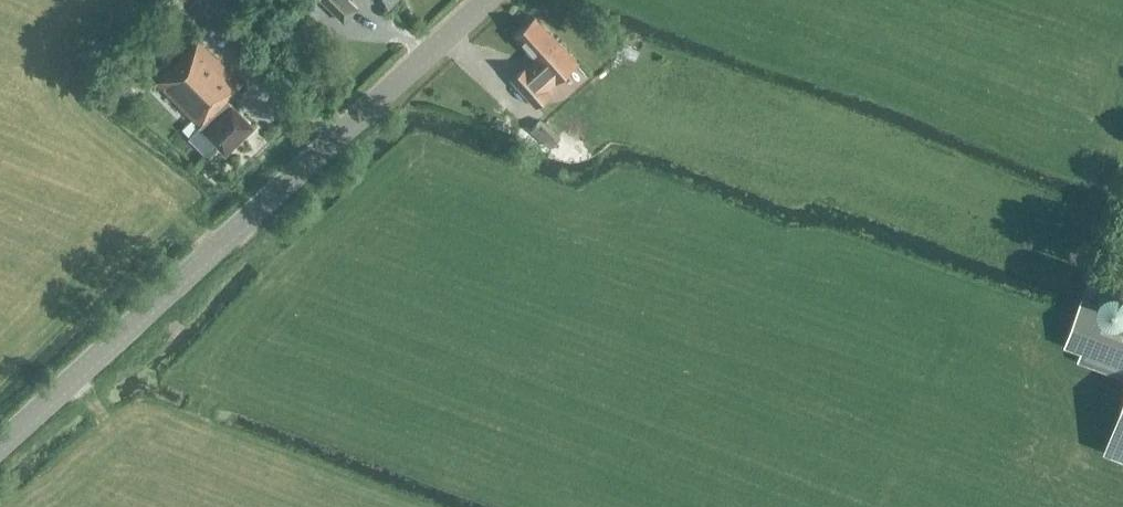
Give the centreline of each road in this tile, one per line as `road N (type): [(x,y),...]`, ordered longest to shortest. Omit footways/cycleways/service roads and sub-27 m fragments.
road 1 (tertiary): [(0,446),(480,0)]

